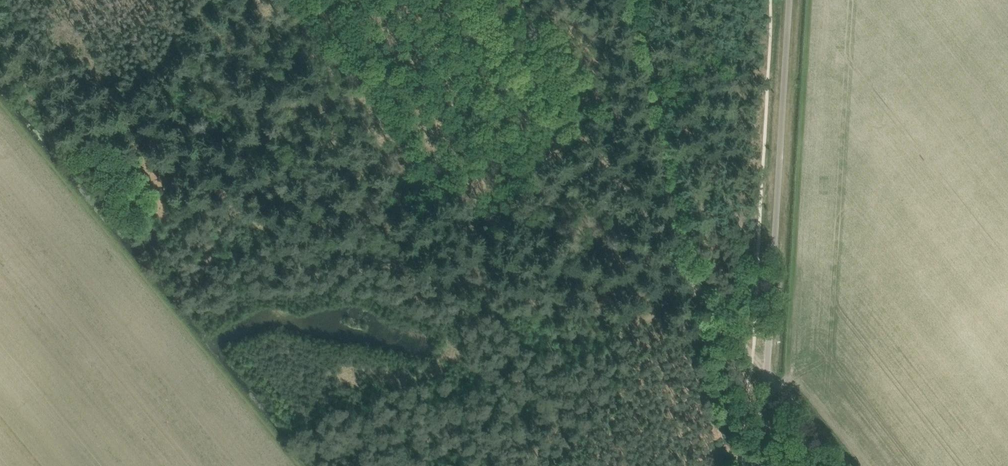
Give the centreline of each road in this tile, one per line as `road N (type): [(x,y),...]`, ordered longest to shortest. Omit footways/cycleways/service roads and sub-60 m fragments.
road 1 (track): [(478,0),(844,465)]
road 2 (track): [(0,107),(299,465)]
road 3 (unclassified): [(761,465),(789,0)]

